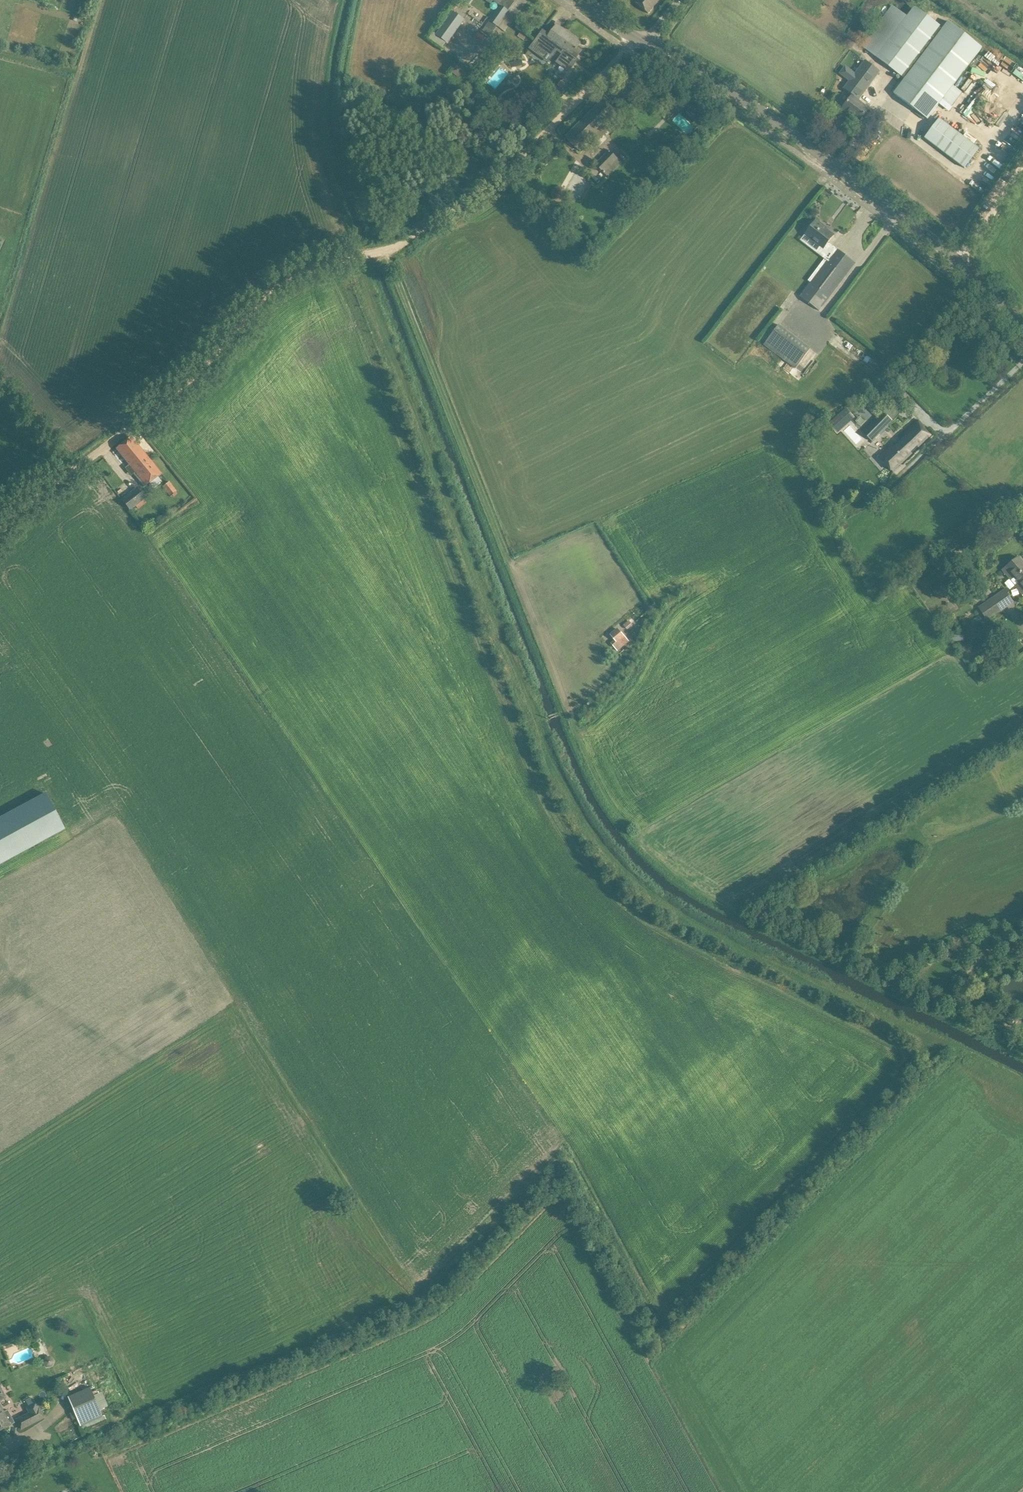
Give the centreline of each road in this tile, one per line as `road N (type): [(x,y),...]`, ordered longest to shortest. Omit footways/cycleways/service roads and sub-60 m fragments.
road 1 (track): [(0,530),(276,289),(301,274),(396,250),(432,228),(646,44)]
road 2 (tertiary): [(1022,335),(840,174),(750,104),(646,44)]

